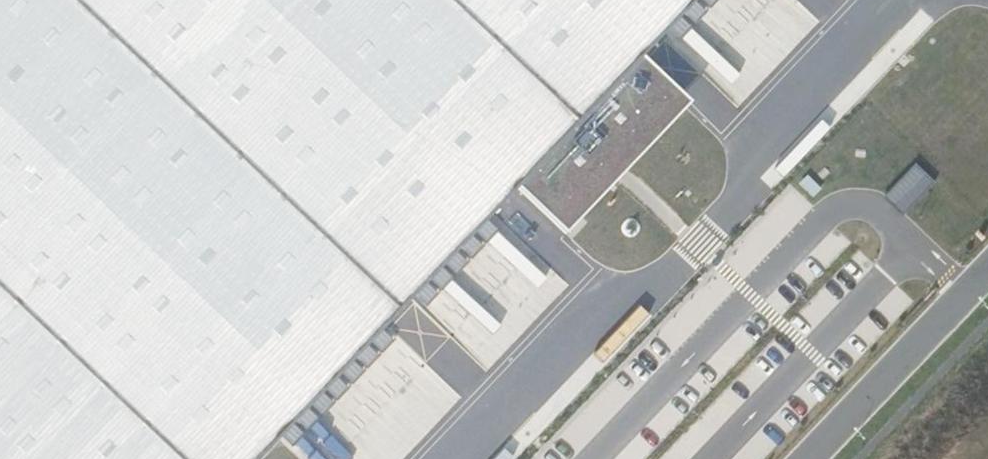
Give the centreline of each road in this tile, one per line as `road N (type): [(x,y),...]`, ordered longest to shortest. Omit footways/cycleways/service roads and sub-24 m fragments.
road 1 (unclassified): [(812,458),(987,273)]

